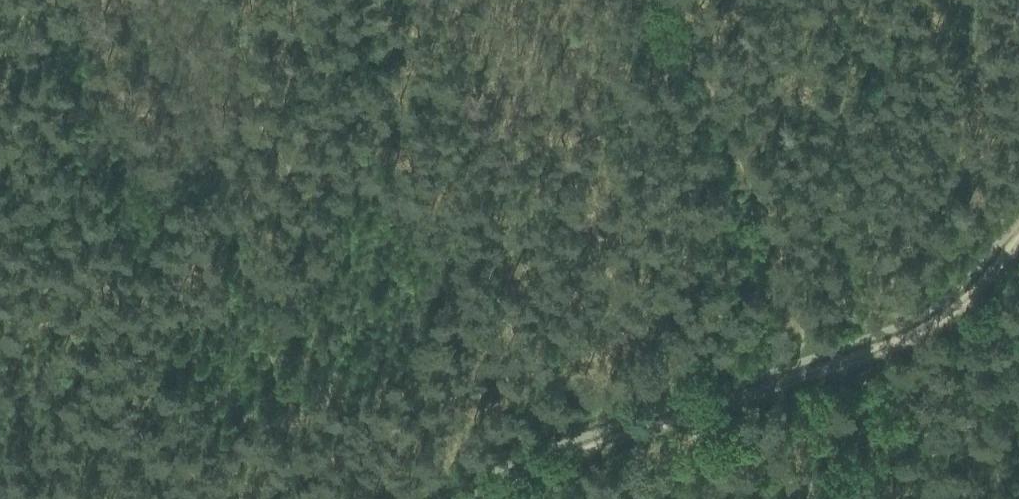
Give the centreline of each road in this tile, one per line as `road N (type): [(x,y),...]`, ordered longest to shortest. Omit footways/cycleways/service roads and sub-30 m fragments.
road 1 (track): [(1018,221),(973,276),(889,338),(597,479),(536,498)]
road 2 (track): [(799,381),(789,266),(685,0)]

